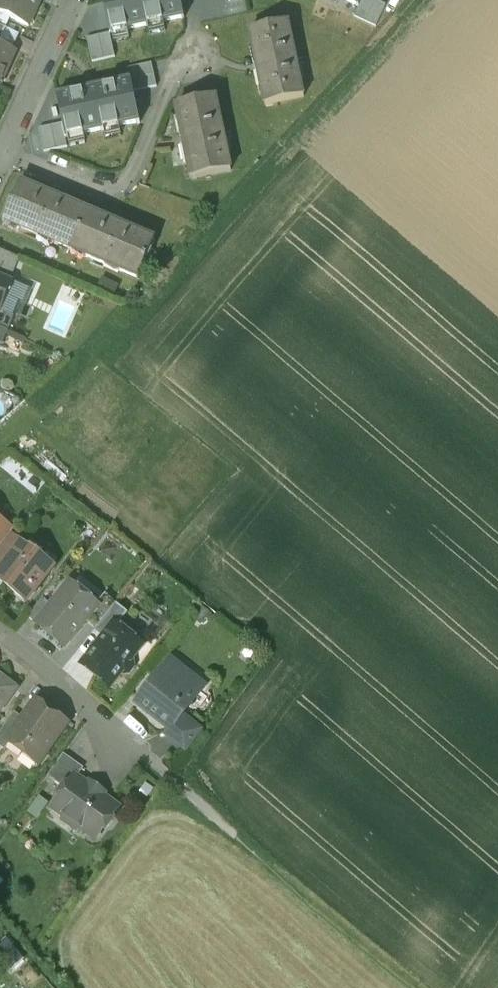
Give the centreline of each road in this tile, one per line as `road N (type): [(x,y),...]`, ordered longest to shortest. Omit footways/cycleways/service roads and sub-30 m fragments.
road 1 (track): [(424,0),(153,295),(0,439)]
road 2 (track): [(421,987),(138,751)]
road 3 (residential): [(0,629),(138,751)]
road 4 (residential): [(0,160),(76,0)]

